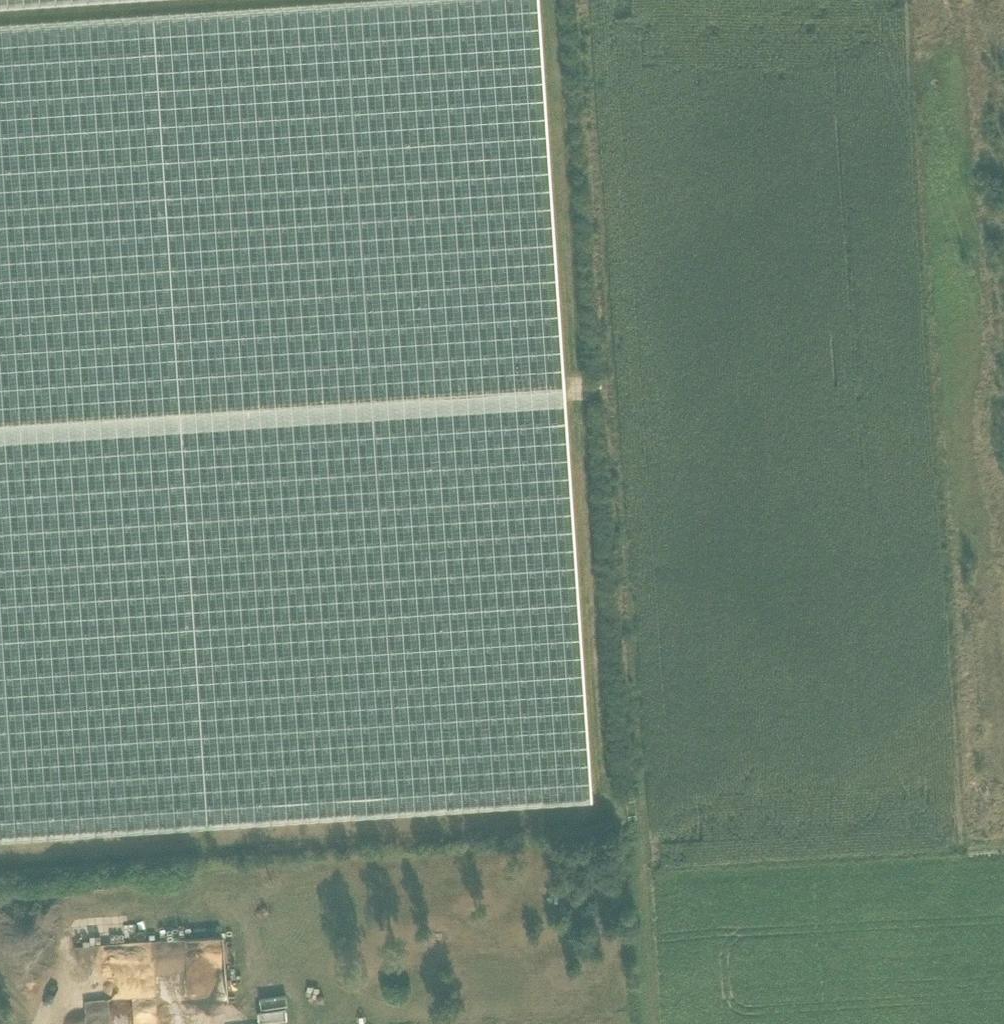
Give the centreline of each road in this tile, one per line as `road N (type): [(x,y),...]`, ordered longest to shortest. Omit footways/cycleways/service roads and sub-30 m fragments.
road 1 (track): [(580,0),(650,1023)]

